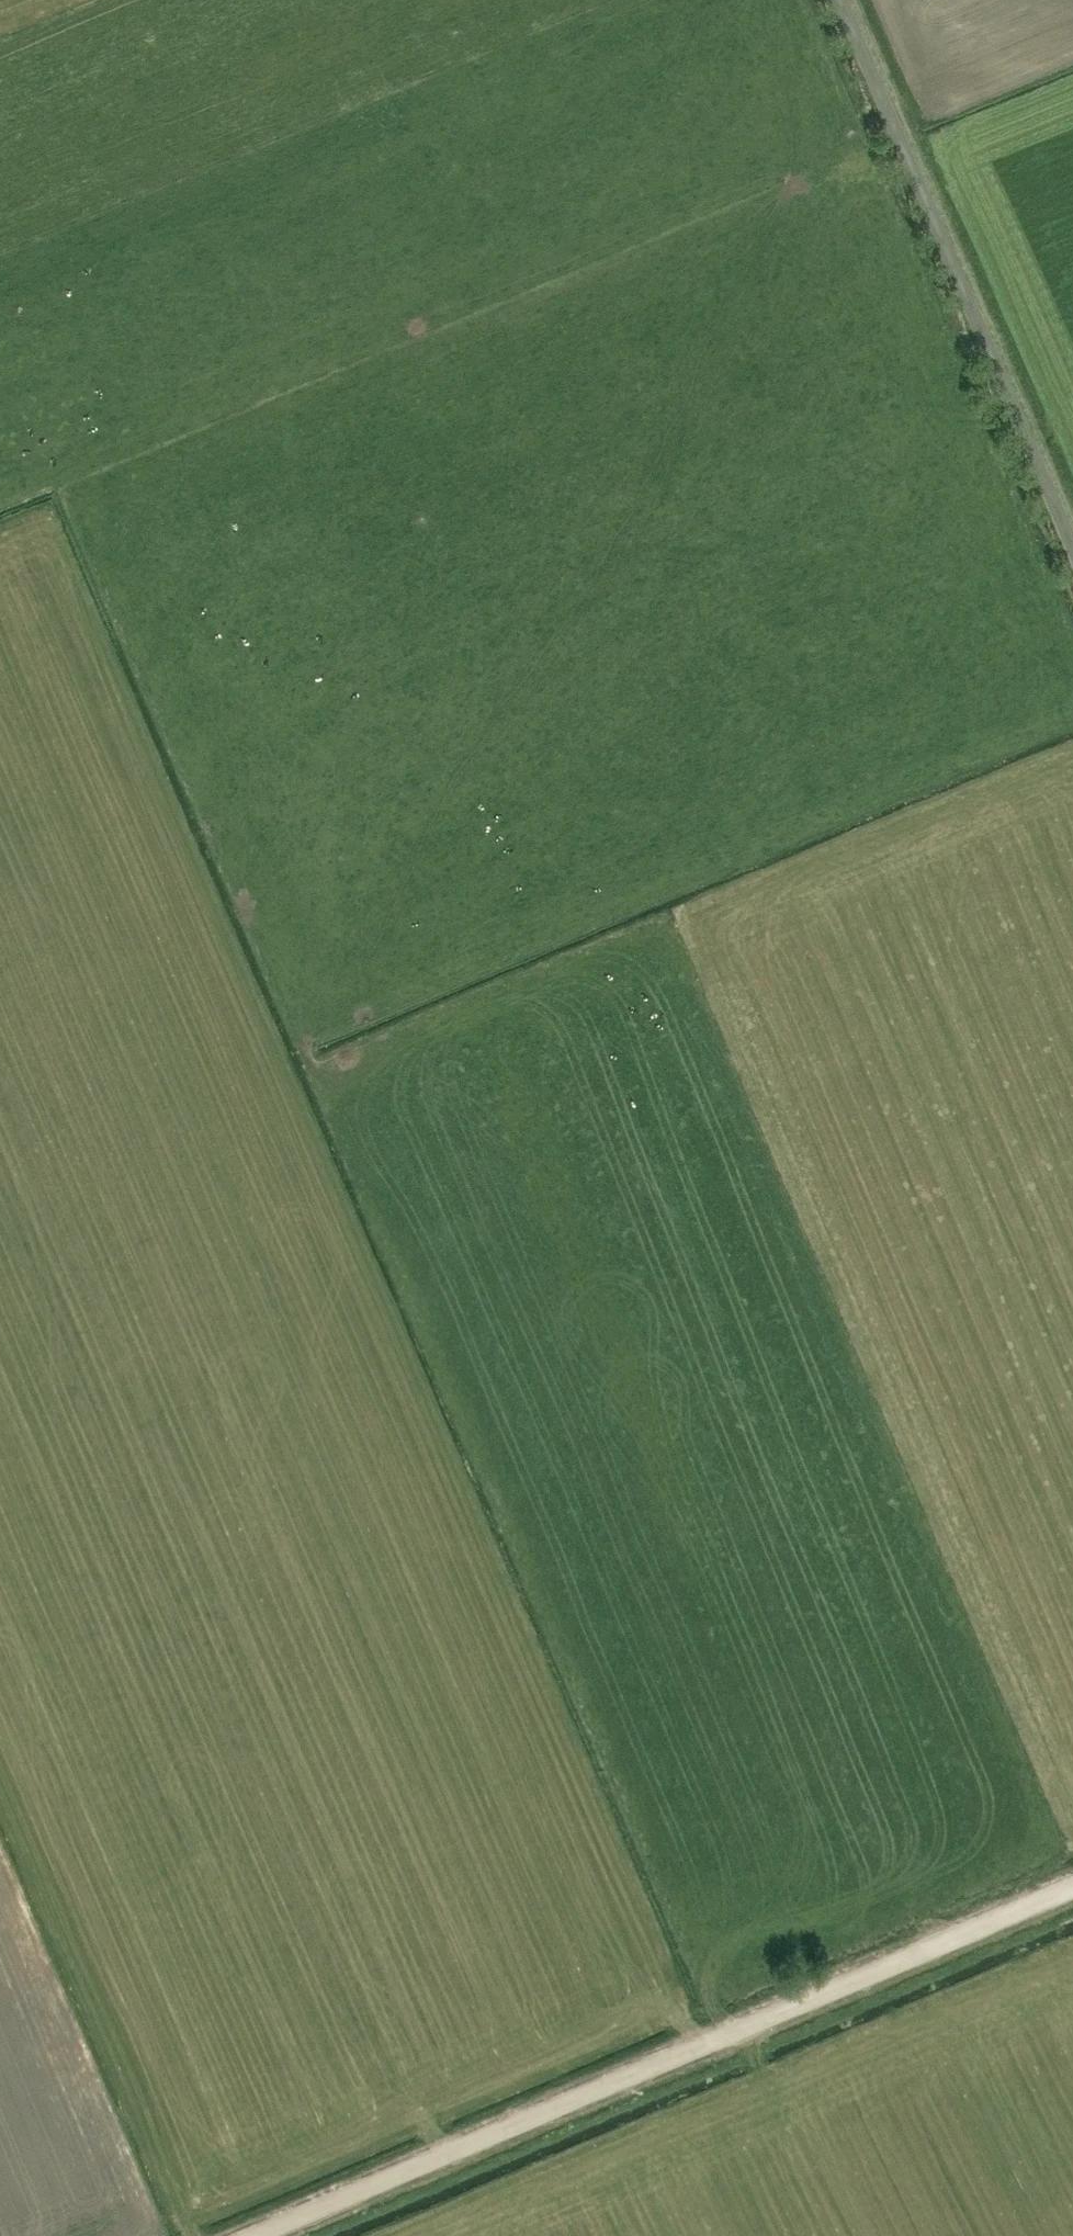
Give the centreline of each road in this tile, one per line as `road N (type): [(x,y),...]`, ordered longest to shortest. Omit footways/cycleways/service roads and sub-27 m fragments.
road 1 (unclassified): [(214,2235),(1072,1880)]
road 2 (unclassified): [(1072,557),(836,0)]

